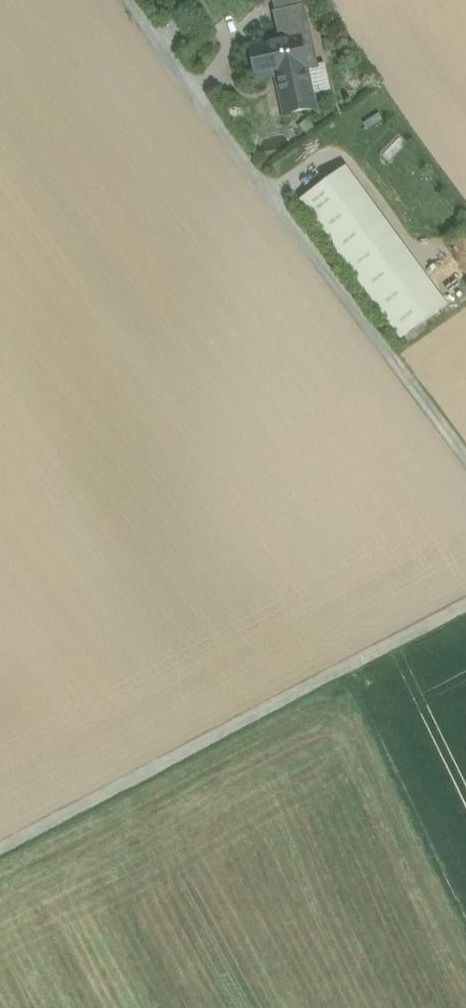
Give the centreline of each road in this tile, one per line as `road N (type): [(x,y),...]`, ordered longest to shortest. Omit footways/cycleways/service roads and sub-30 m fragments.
road 1 (track): [(465,604),(0,849)]
road 2 (track): [(465,462),(243,160)]
road 3 (unclassified): [(243,160),(127,0)]

